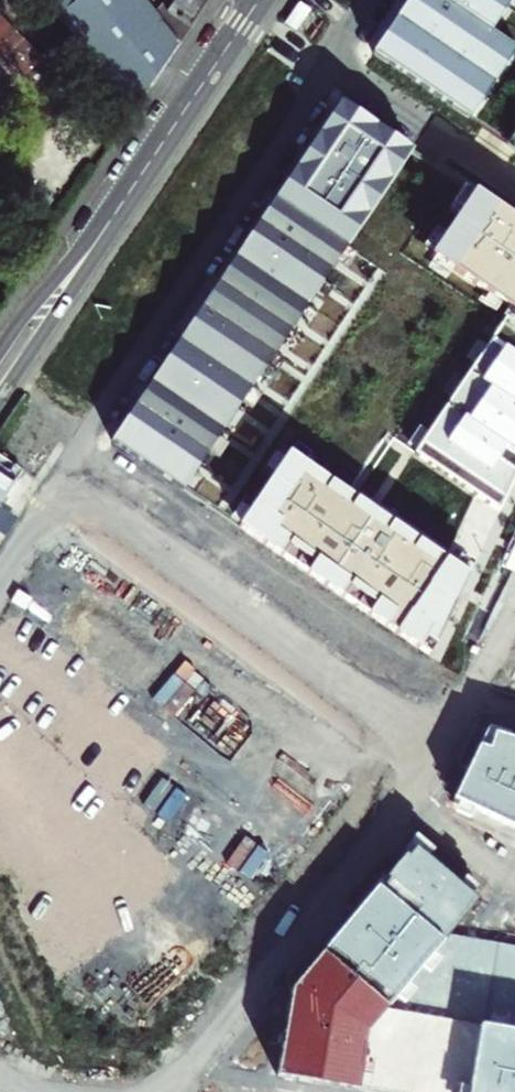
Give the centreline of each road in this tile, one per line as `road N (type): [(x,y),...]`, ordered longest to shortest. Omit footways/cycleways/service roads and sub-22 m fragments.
road 1 (residential): [(182,1086),(450,746),(472,699)]
road 2 (residential): [(336,62),(80,452)]
road 3 (residential): [(80,452),(392,663),(472,699)]
road 4 (tertiary): [(257,3),(0,385)]
road 5 (residential): [(514,186),(336,62)]
road 6 (residential): [(0,1041),(42,1062),(182,1086)]
road 7 (residential): [(80,452),(0,577)]

